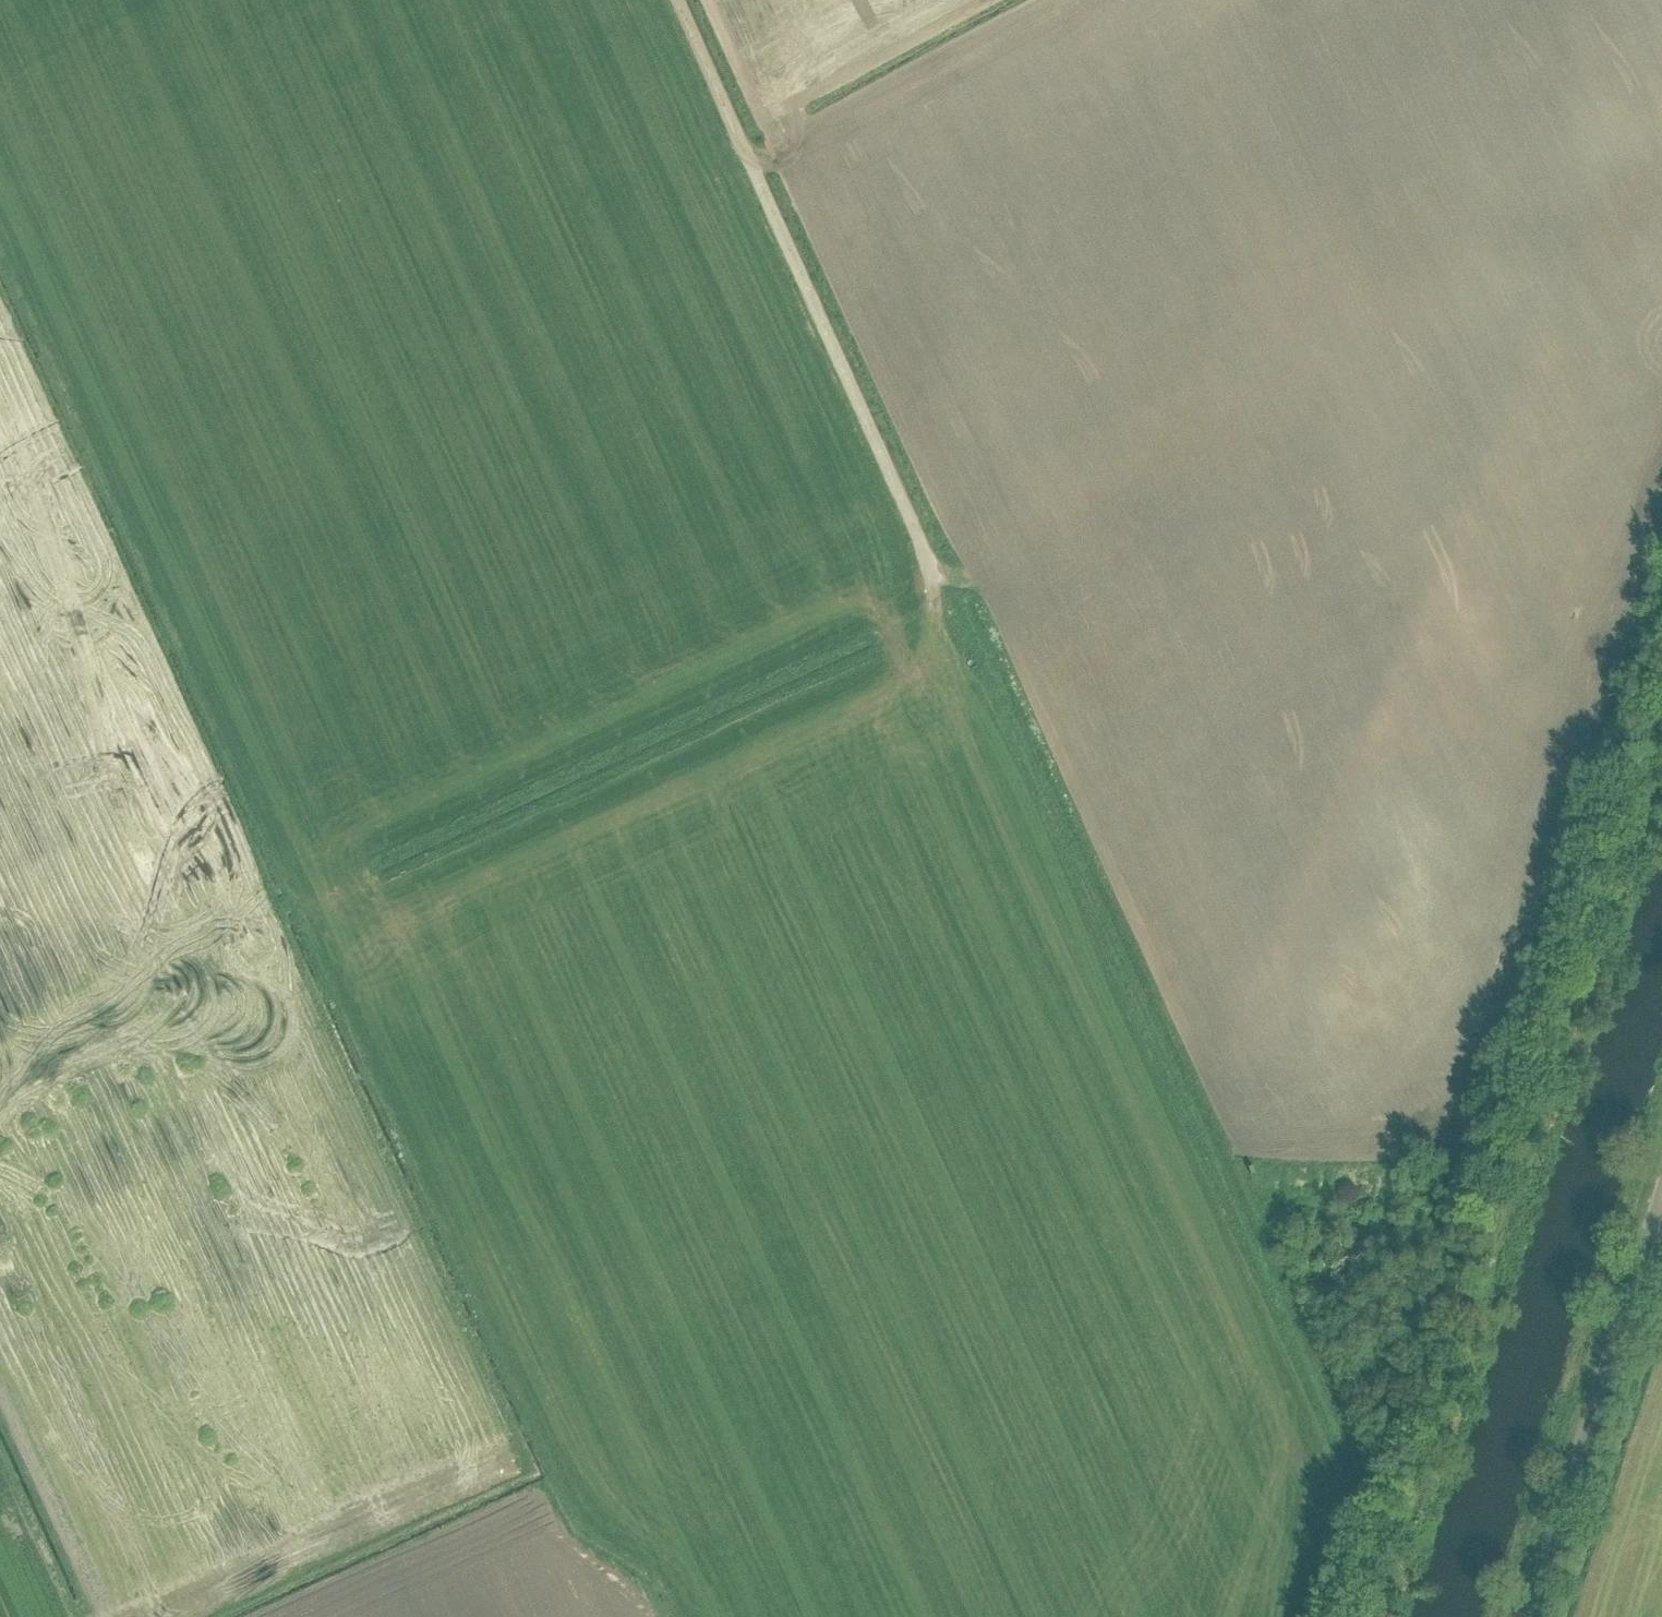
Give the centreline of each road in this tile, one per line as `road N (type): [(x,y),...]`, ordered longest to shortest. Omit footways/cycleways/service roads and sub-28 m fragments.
road 1 (track): [(683,0),(951,608)]
road 2 (unclassified): [(1525,1616),(1661,1191)]

